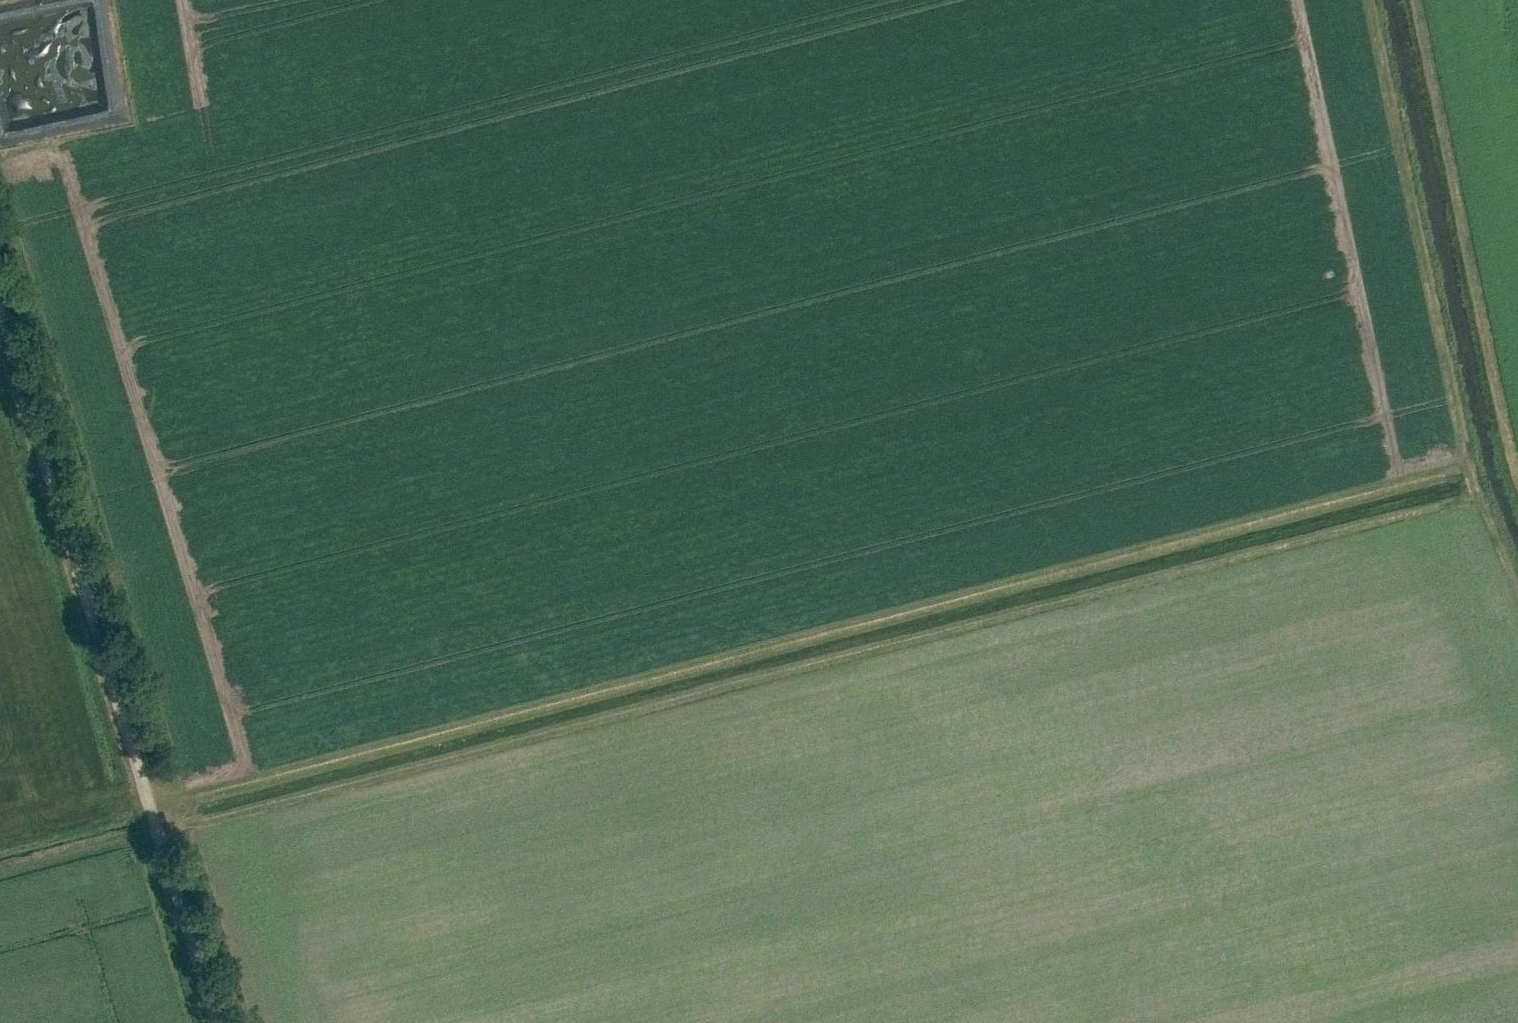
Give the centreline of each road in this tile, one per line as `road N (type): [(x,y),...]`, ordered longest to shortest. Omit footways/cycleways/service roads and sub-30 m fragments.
road 1 (unclassified): [(215,1022),(0,321)]
road 2 (track): [(1517,477),(1414,0)]

